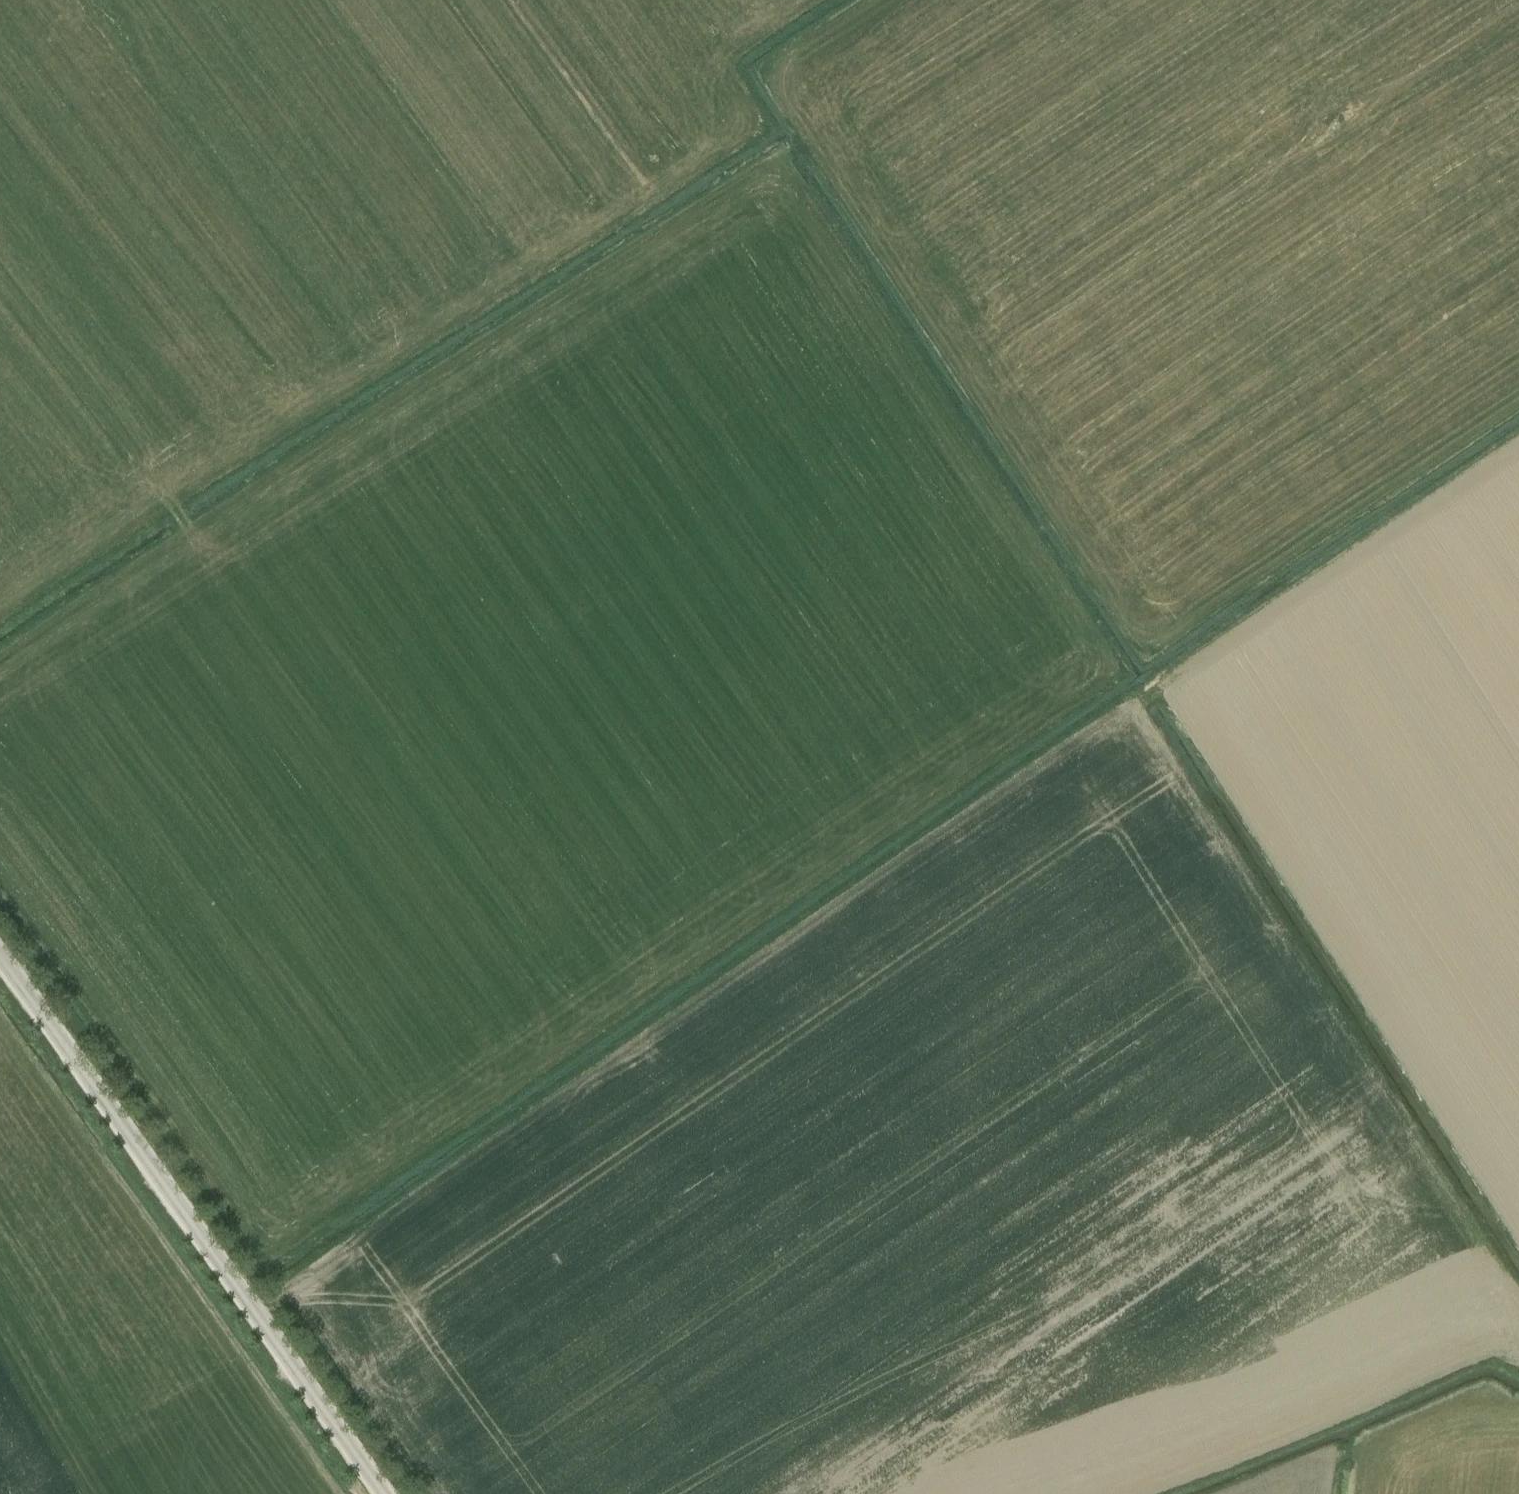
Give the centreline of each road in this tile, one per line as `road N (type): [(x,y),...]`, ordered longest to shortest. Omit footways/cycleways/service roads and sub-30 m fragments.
road 1 (unclassified): [(381,1493),(0,961)]

